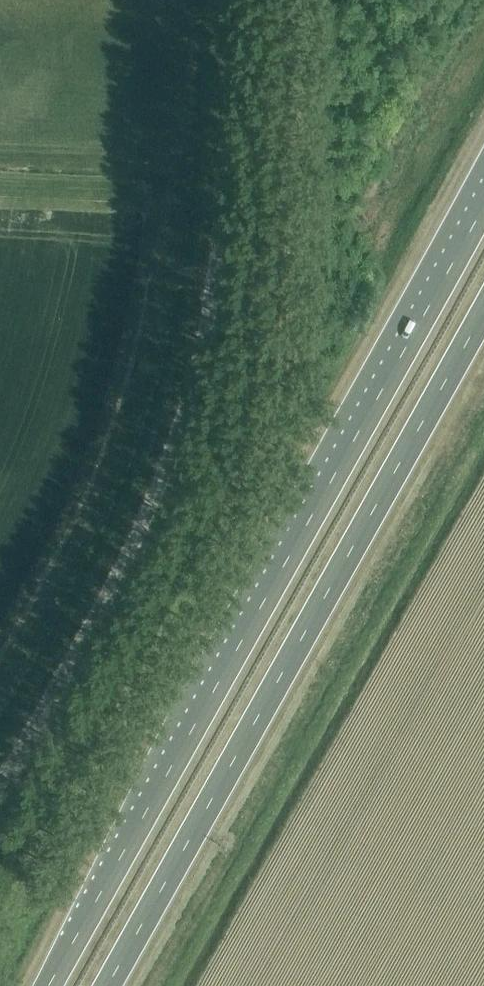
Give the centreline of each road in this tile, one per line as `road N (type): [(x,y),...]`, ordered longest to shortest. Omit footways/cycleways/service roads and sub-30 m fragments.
road 1 (trunk): [(483,207),(48,985)]
road 2 (unclassified): [(0,769),(152,480),(193,356),(209,290),(227,0)]
road 3 (trunk): [(107,985),(483,312)]

